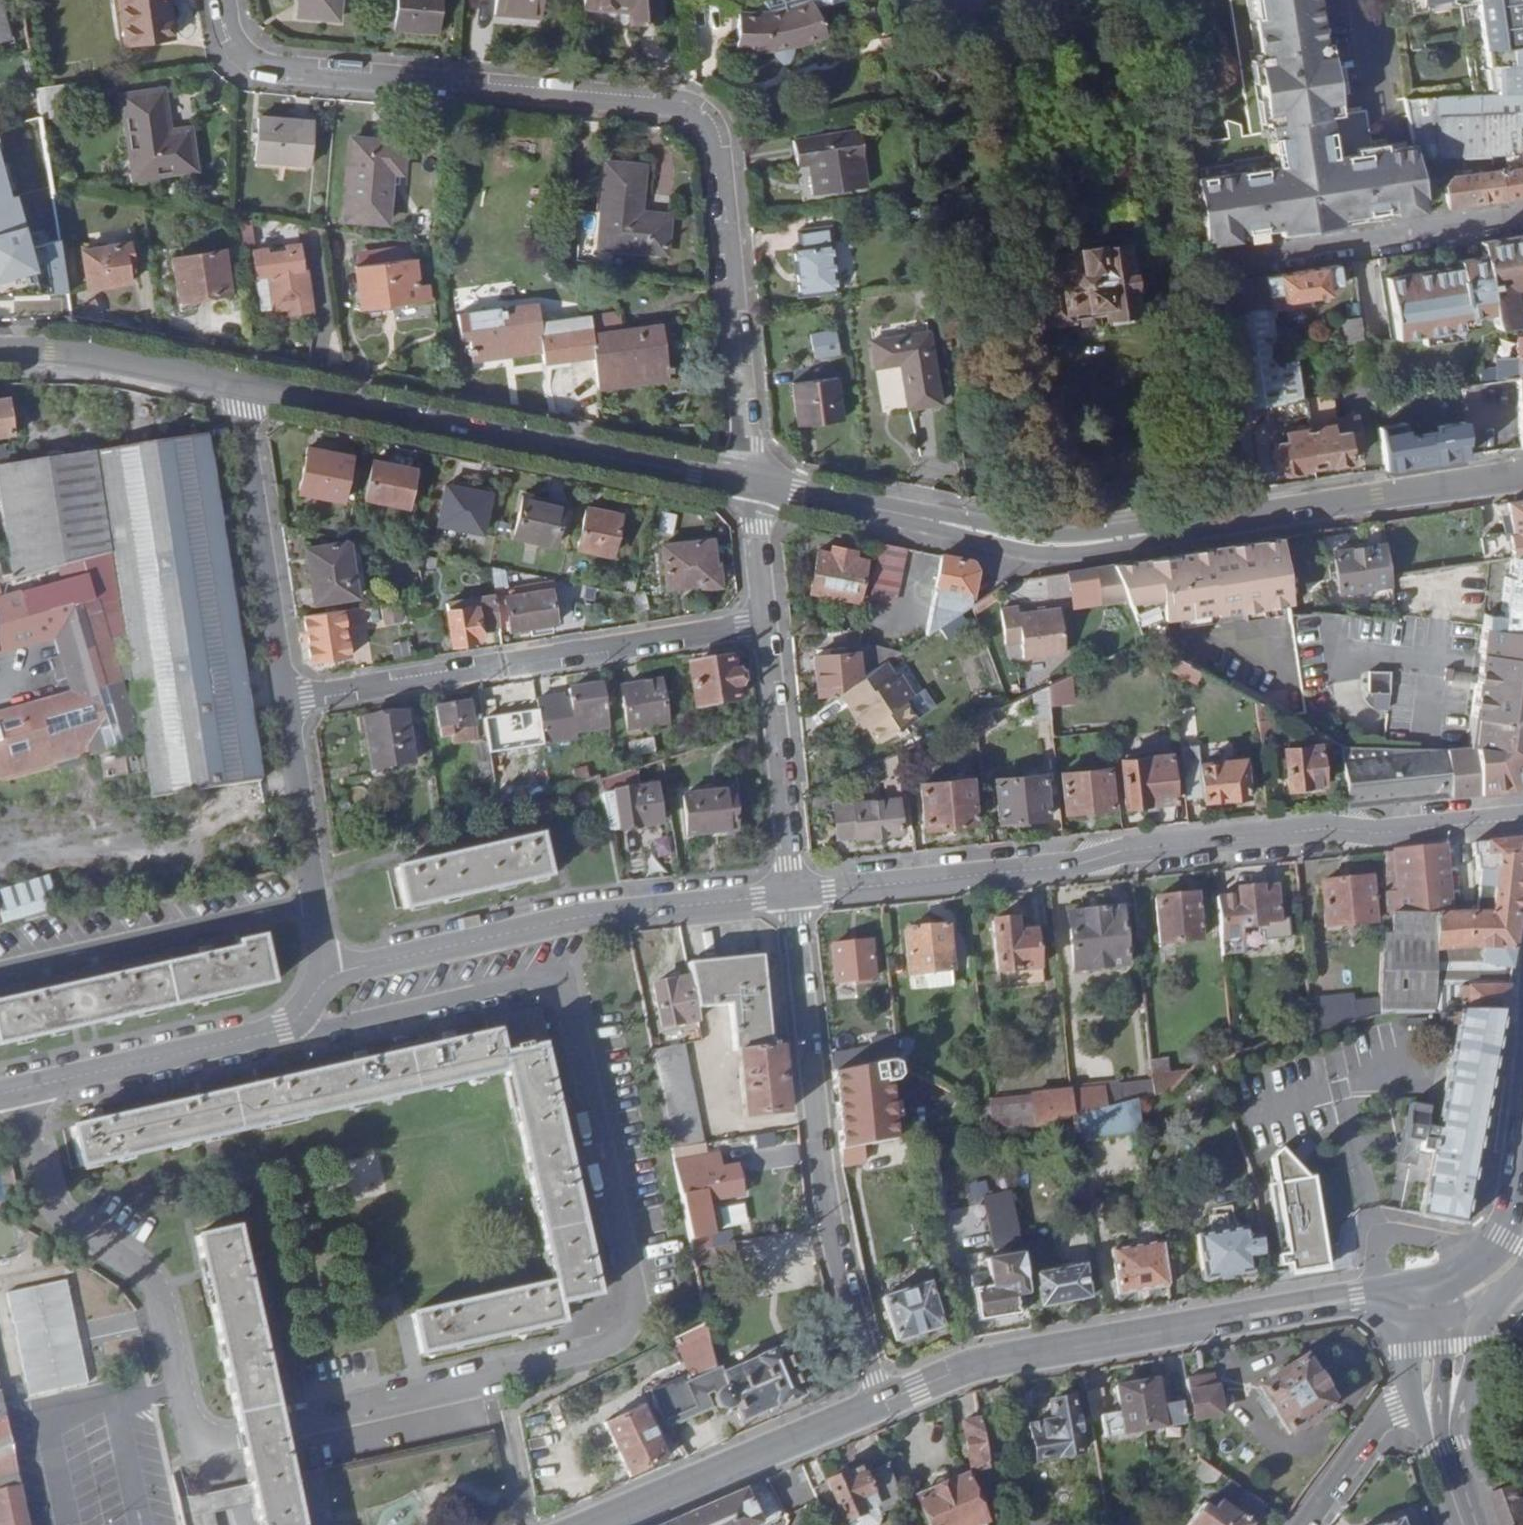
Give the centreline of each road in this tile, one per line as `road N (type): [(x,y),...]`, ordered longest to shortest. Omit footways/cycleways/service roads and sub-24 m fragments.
road 1 (unclassified): [(751,482),(724,190),(713,134),(693,112),(664,102),(257,65),(234,42),(224,0)]
road 2 (residential): [(751,482),(1037,545),(1077,546),(1522,472)]
road 3 (residential): [(1522,819),(792,893)]
road 4 (residential): [(881,1403),(826,1230),(792,893)]
road 5 (residential): [(244,388),(751,482)]
road 6 (residential): [(289,699),(766,624)]
road 7 (residential): [(792,893),(577,915),(326,971)]
road 8 (secondary): [(881,1403),(975,1364),(1303,1310)]
road 9 (residential): [(326,971),(306,1020),(283,1030),(0,1093)]
road 10 (residential): [(1167,267),(1522,207)]
road 11 (residential): [(0,975),(319,906)]
road 12 (residential): [(289,699),(244,388)]
road 13 (secondary): [(602,1524),(881,1403)]
road 14 (residential): [(792,893),(766,624)]
road 15 (residential): [(0,349),(63,350),(244,388)]
road 16 (secondary): [(1522,1098),(1504,1215),(1483,1253),(1409,1286)]
road 17 (residential): [(319,906),(289,699)]
road 18 (residential): [(1413,1407),(1398,1408),(1369,1433),(1300,1524)]
road 19 (tertiary): [(1452,1448),(1477,1303)]
road 20 (residential): [(766,624),(751,482)]

